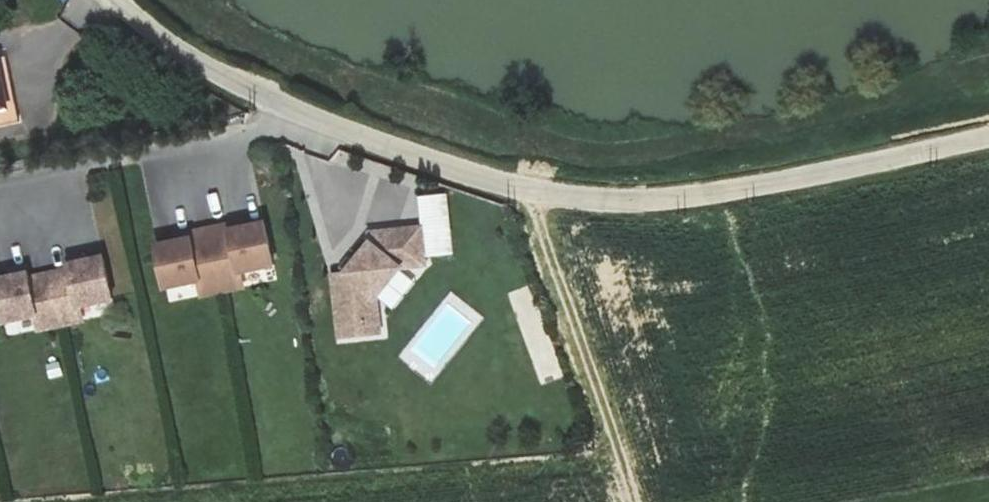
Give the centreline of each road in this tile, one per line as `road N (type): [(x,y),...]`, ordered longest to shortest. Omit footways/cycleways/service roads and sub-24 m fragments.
road 1 (unclassified): [(988,135),(710,193),(647,200),(544,192),(358,134),(272,96),(170,41),(123,0)]
road 2 (track): [(532,189),(633,501)]

